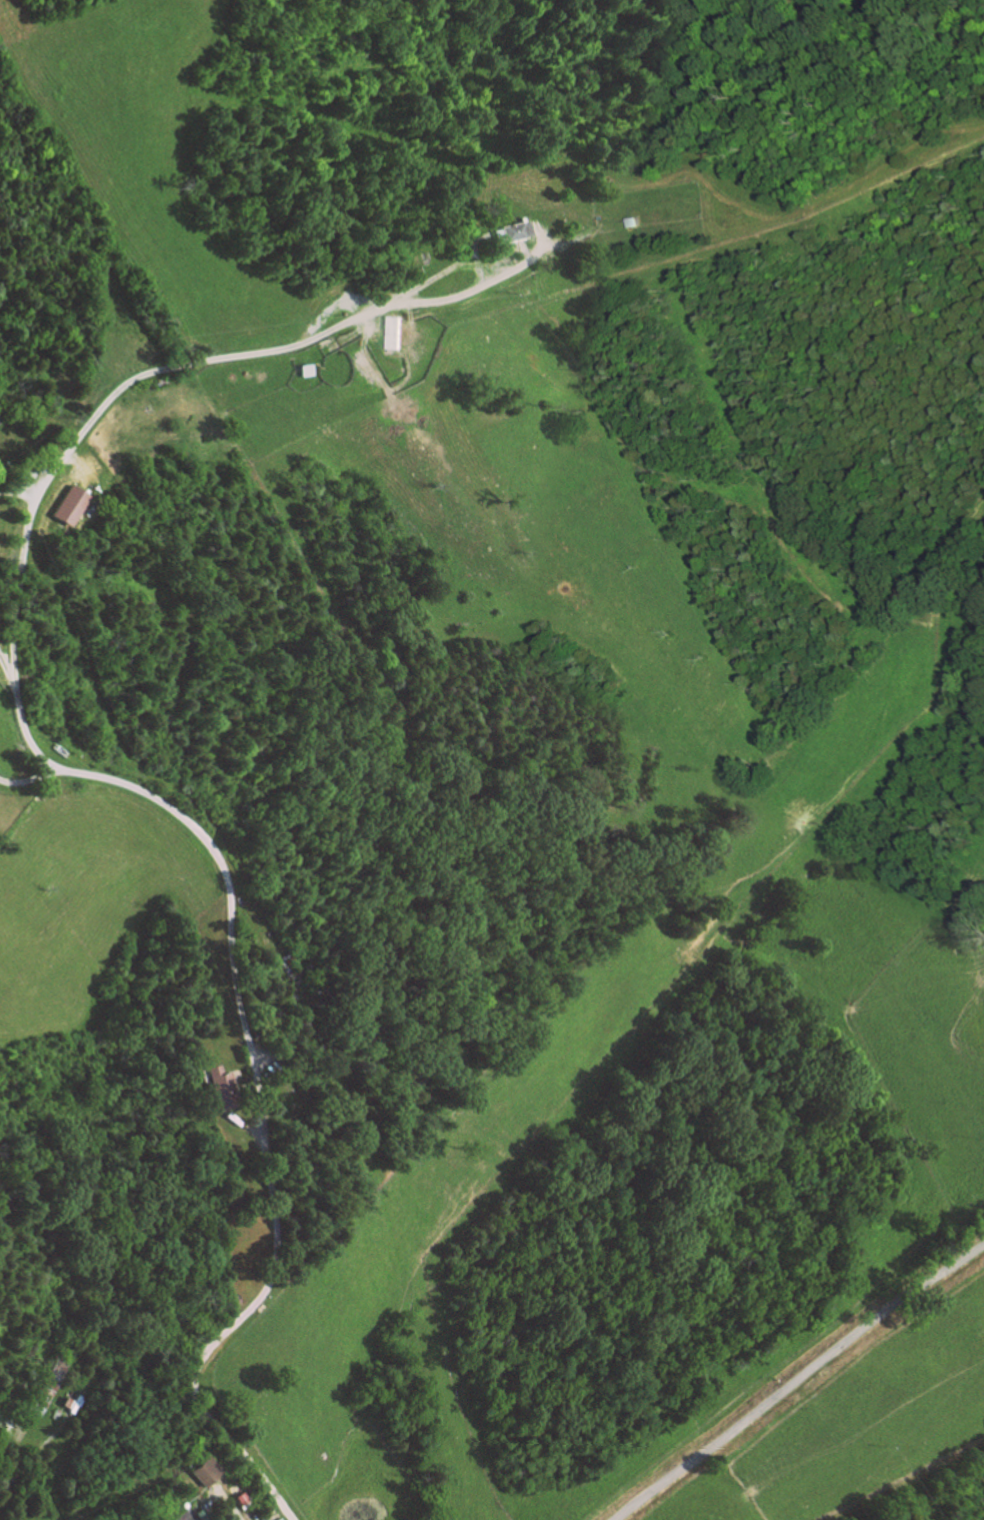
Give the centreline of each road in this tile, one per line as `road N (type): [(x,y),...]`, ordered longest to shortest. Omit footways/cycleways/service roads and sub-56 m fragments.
road 1 (residential): [(616,1519),(983,1248)]

